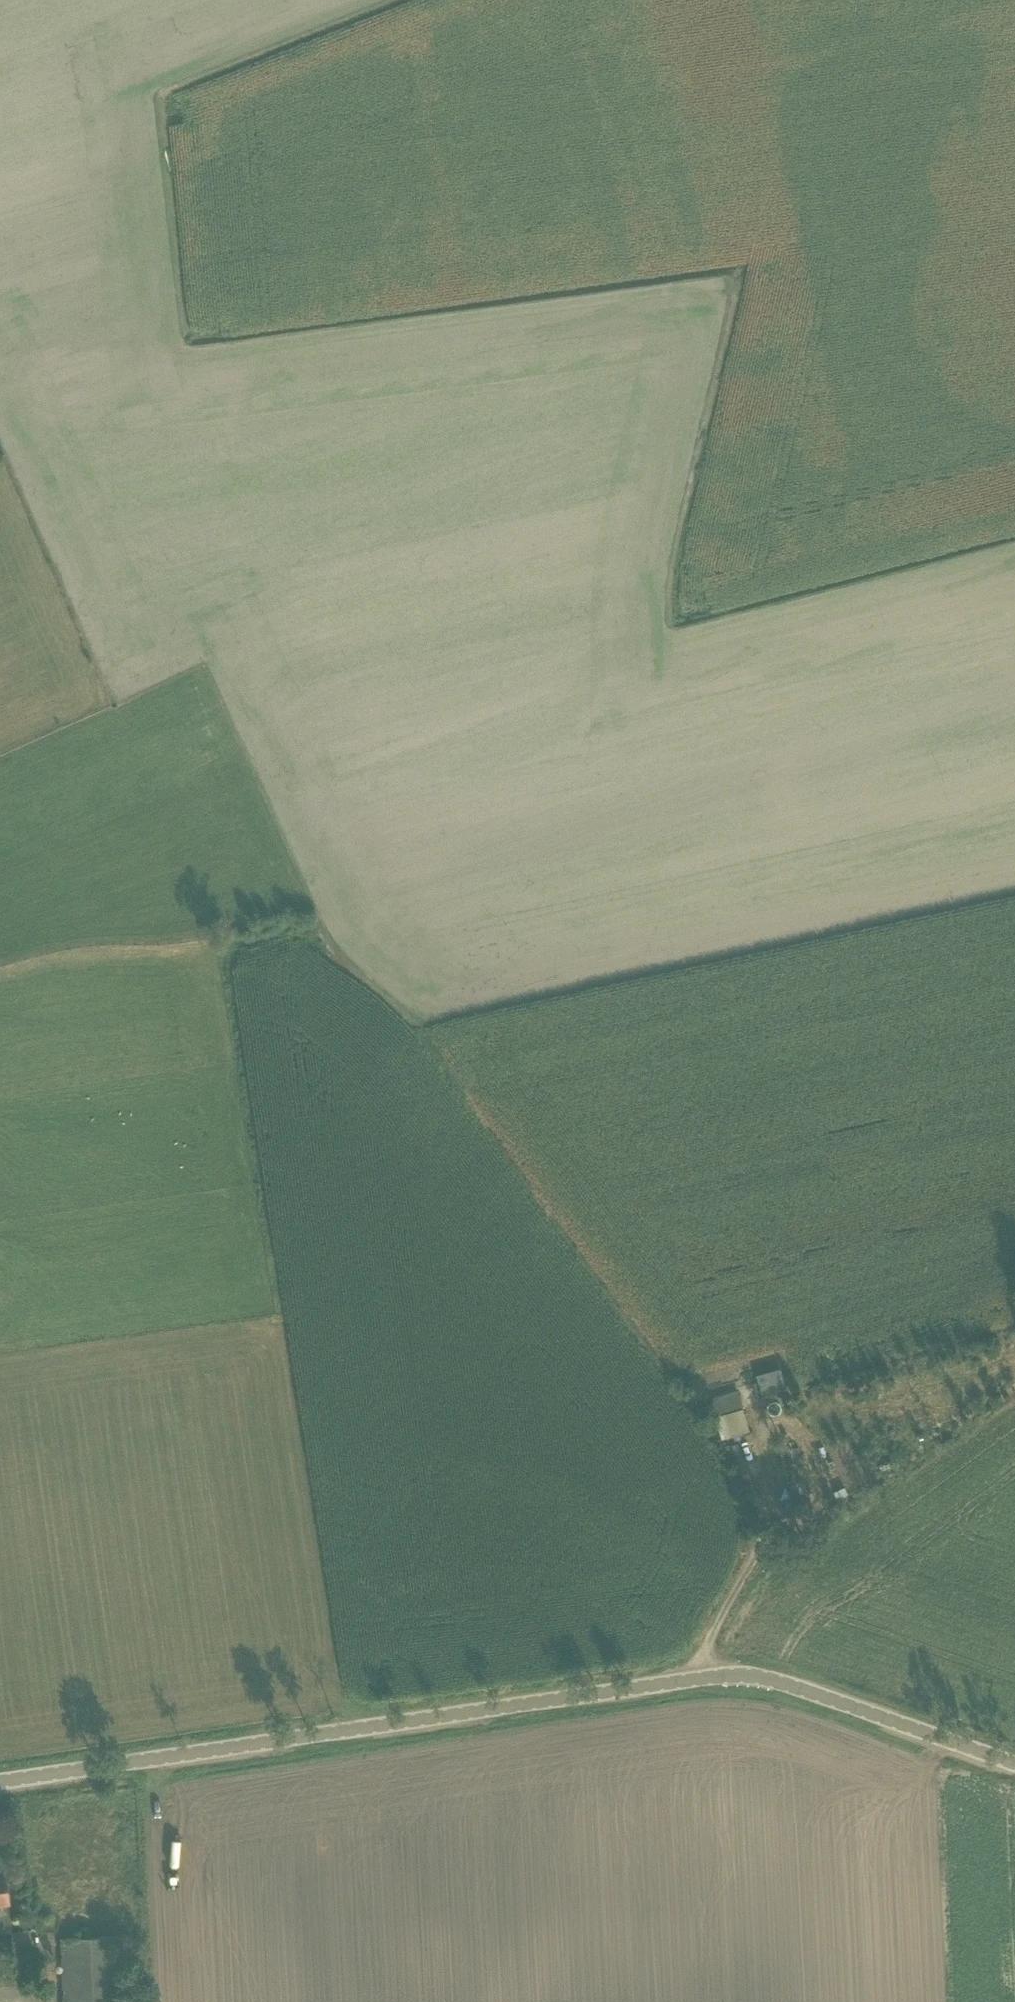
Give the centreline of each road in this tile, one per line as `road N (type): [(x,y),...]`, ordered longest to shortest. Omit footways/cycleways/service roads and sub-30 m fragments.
road 1 (unclassified): [(1014,1767),(739,1675),(0,1779)]

